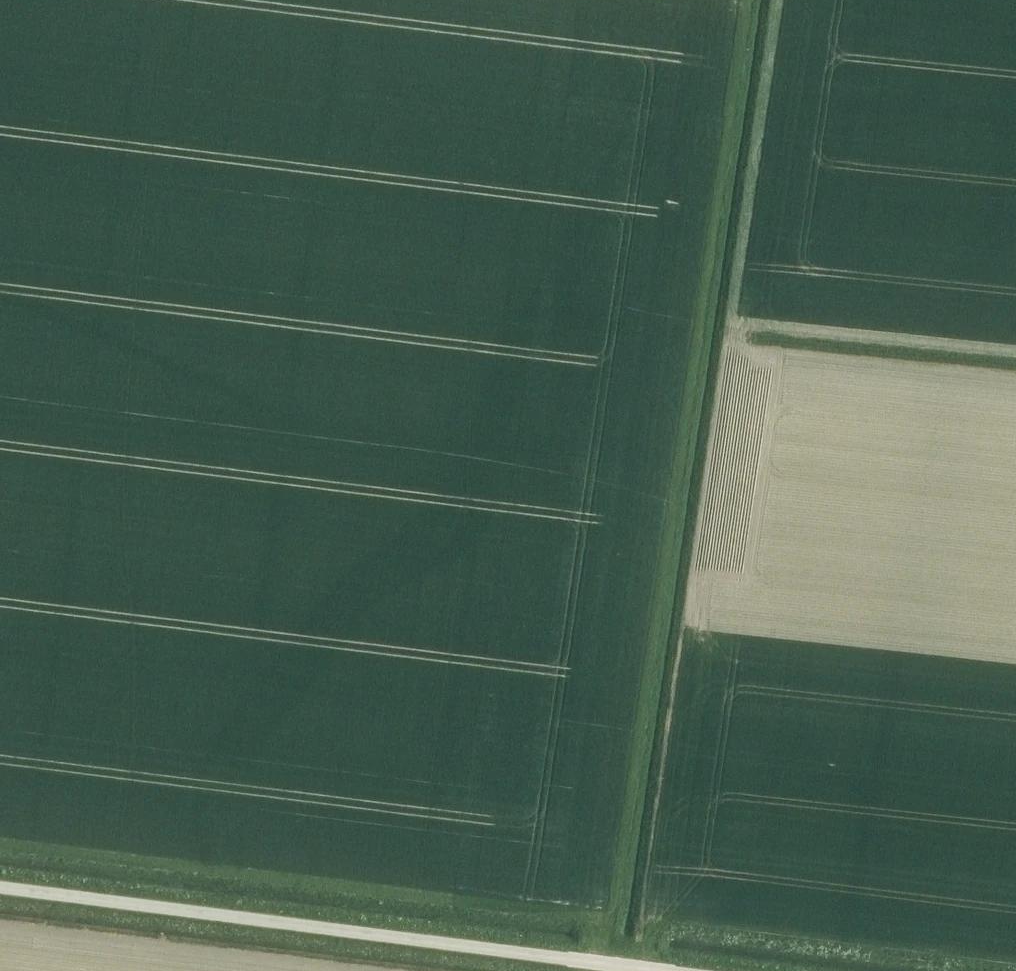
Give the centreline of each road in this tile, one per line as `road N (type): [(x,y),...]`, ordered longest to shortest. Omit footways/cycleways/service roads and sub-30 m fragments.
road 1 (unclassified): [(666,970),(0,888)]

